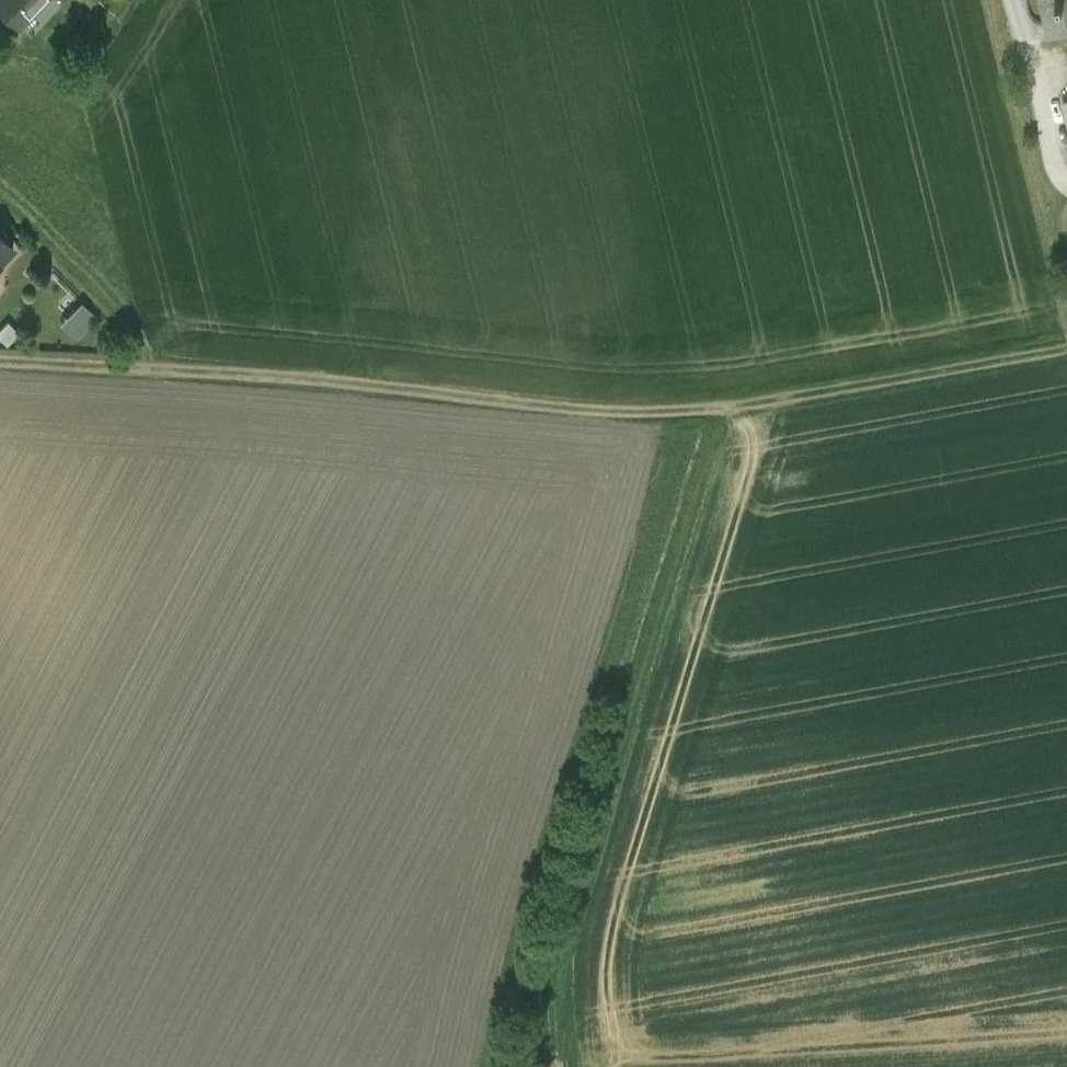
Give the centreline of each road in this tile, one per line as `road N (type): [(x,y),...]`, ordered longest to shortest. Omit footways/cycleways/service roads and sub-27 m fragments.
road 1 (track): [(1066,343),(707,415),(0,366)]

